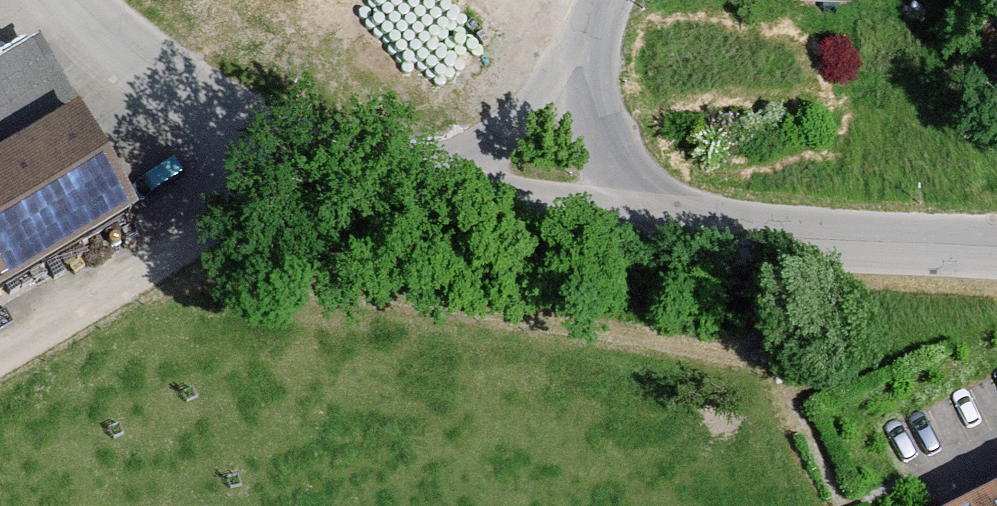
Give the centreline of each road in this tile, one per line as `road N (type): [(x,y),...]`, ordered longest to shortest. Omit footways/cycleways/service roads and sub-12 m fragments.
road 1 (unclassified): [(429,192),(287,167),(88,24),(68,0)]
road 2 (track): [(287,167),(158,259),(0,356)]
road 3 (tertiary): [(679,230),(996,250)]
road 4 (unclassified): [(679,230),(429,192)]
road 5 (unclassified): [(586,65),(429,192)]
road 6 (tertiary): [(586,65),(591,110),(614,168),(679,230)]

